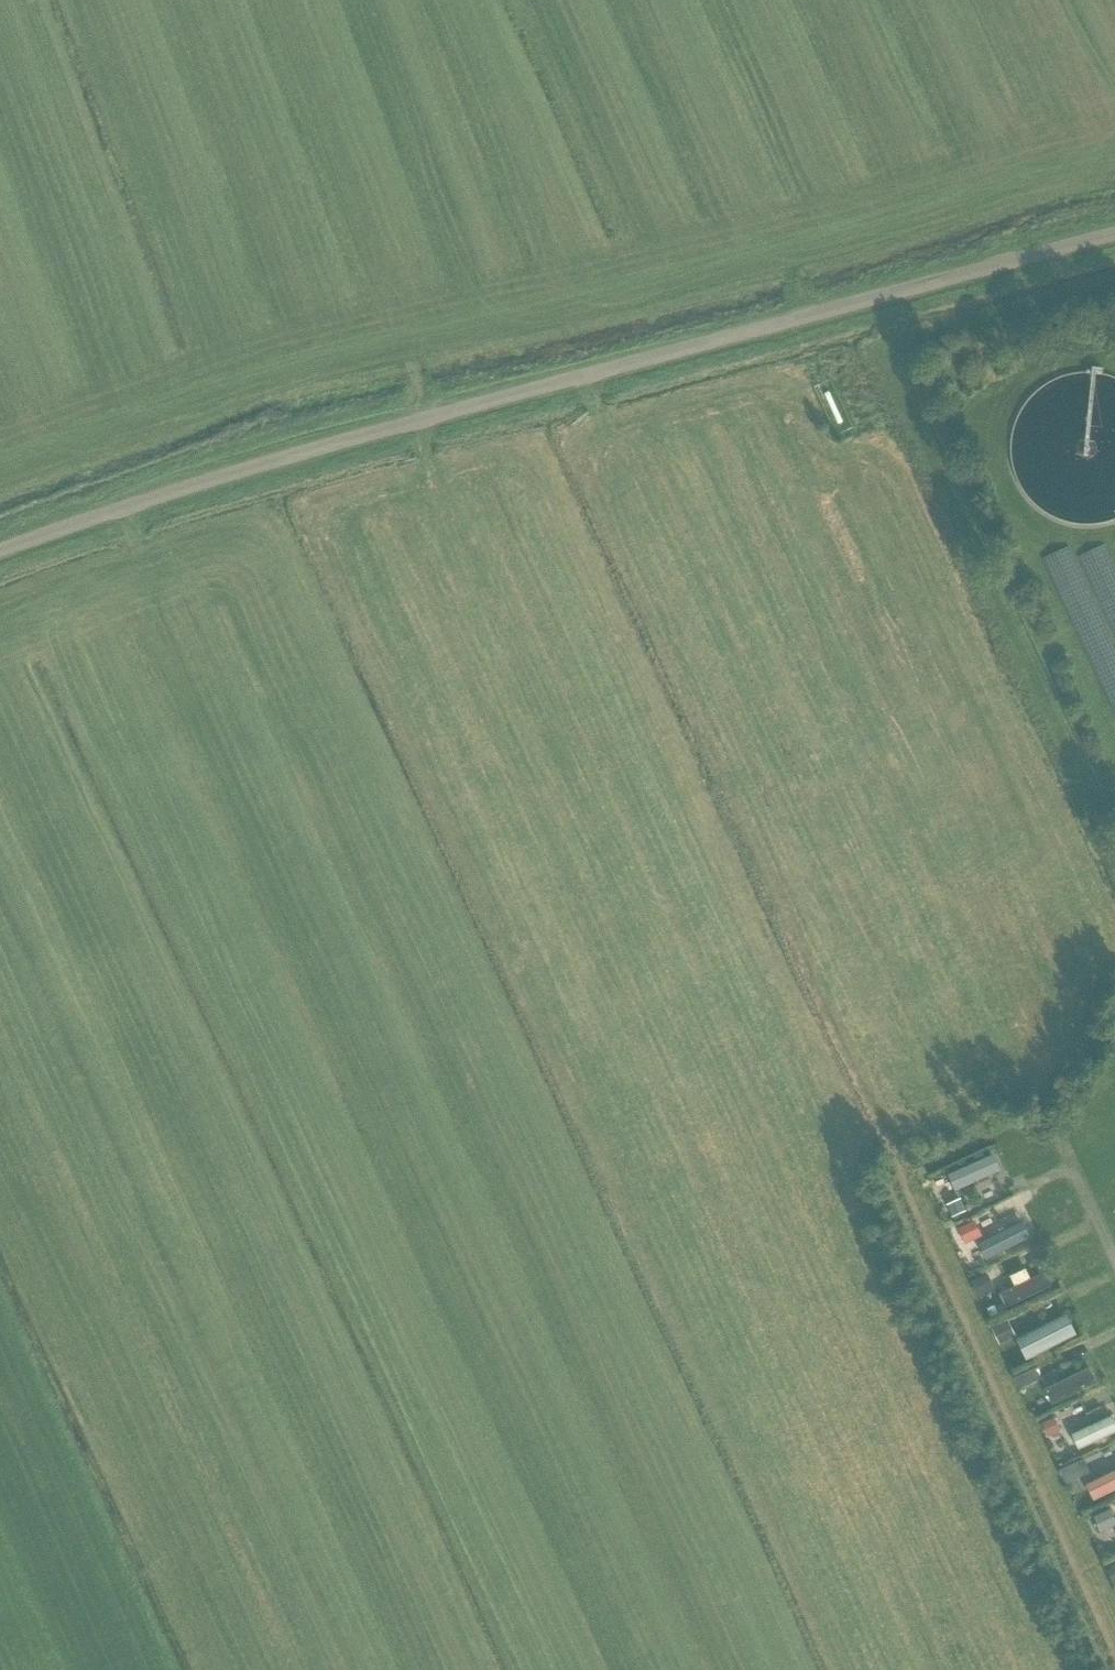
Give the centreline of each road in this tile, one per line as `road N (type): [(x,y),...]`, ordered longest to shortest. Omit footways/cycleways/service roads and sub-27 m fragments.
road 1 (unclassified): [(0,547),(232,474),(1114,232)]

